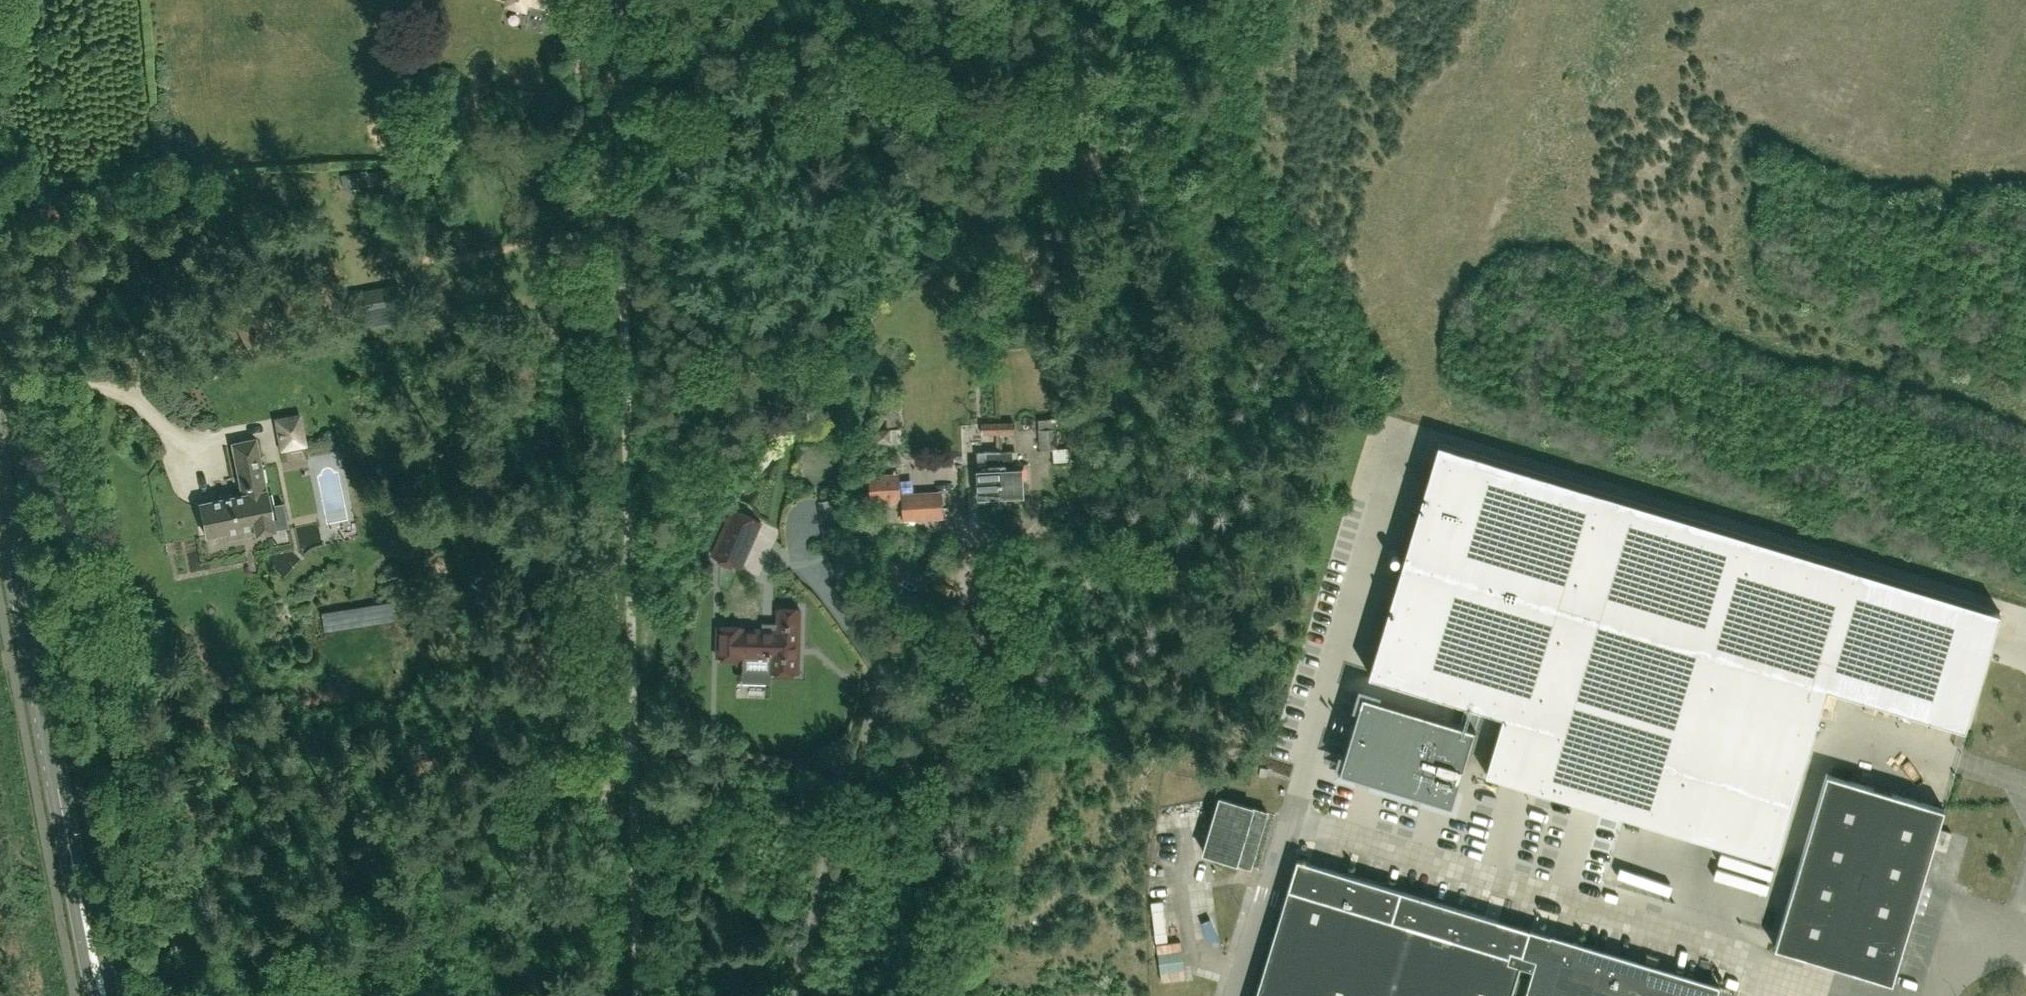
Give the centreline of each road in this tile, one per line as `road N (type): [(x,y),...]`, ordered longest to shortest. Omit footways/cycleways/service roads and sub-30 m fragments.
road 1 (unclassified): [(793,995),(900,641),(950,585)]
road 2 (secondary): [(54,779),(0,494)]
road 3 (secondary): [(112,995),(54,779)]
road 4 (secondary): [(54,779),(92,995)]

